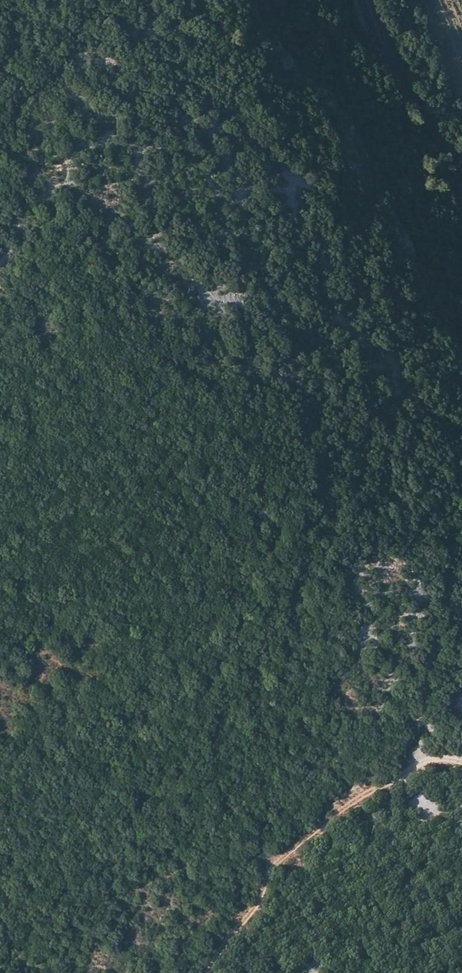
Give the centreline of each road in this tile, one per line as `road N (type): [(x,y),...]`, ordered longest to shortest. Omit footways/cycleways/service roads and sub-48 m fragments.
road 1 (track): [(214,972),(226,945),(253,917),(277,861),(370,789),(435,762),(461,770)]
road 2 (tertiary): [(374,0),(404,76),(461,178)]

